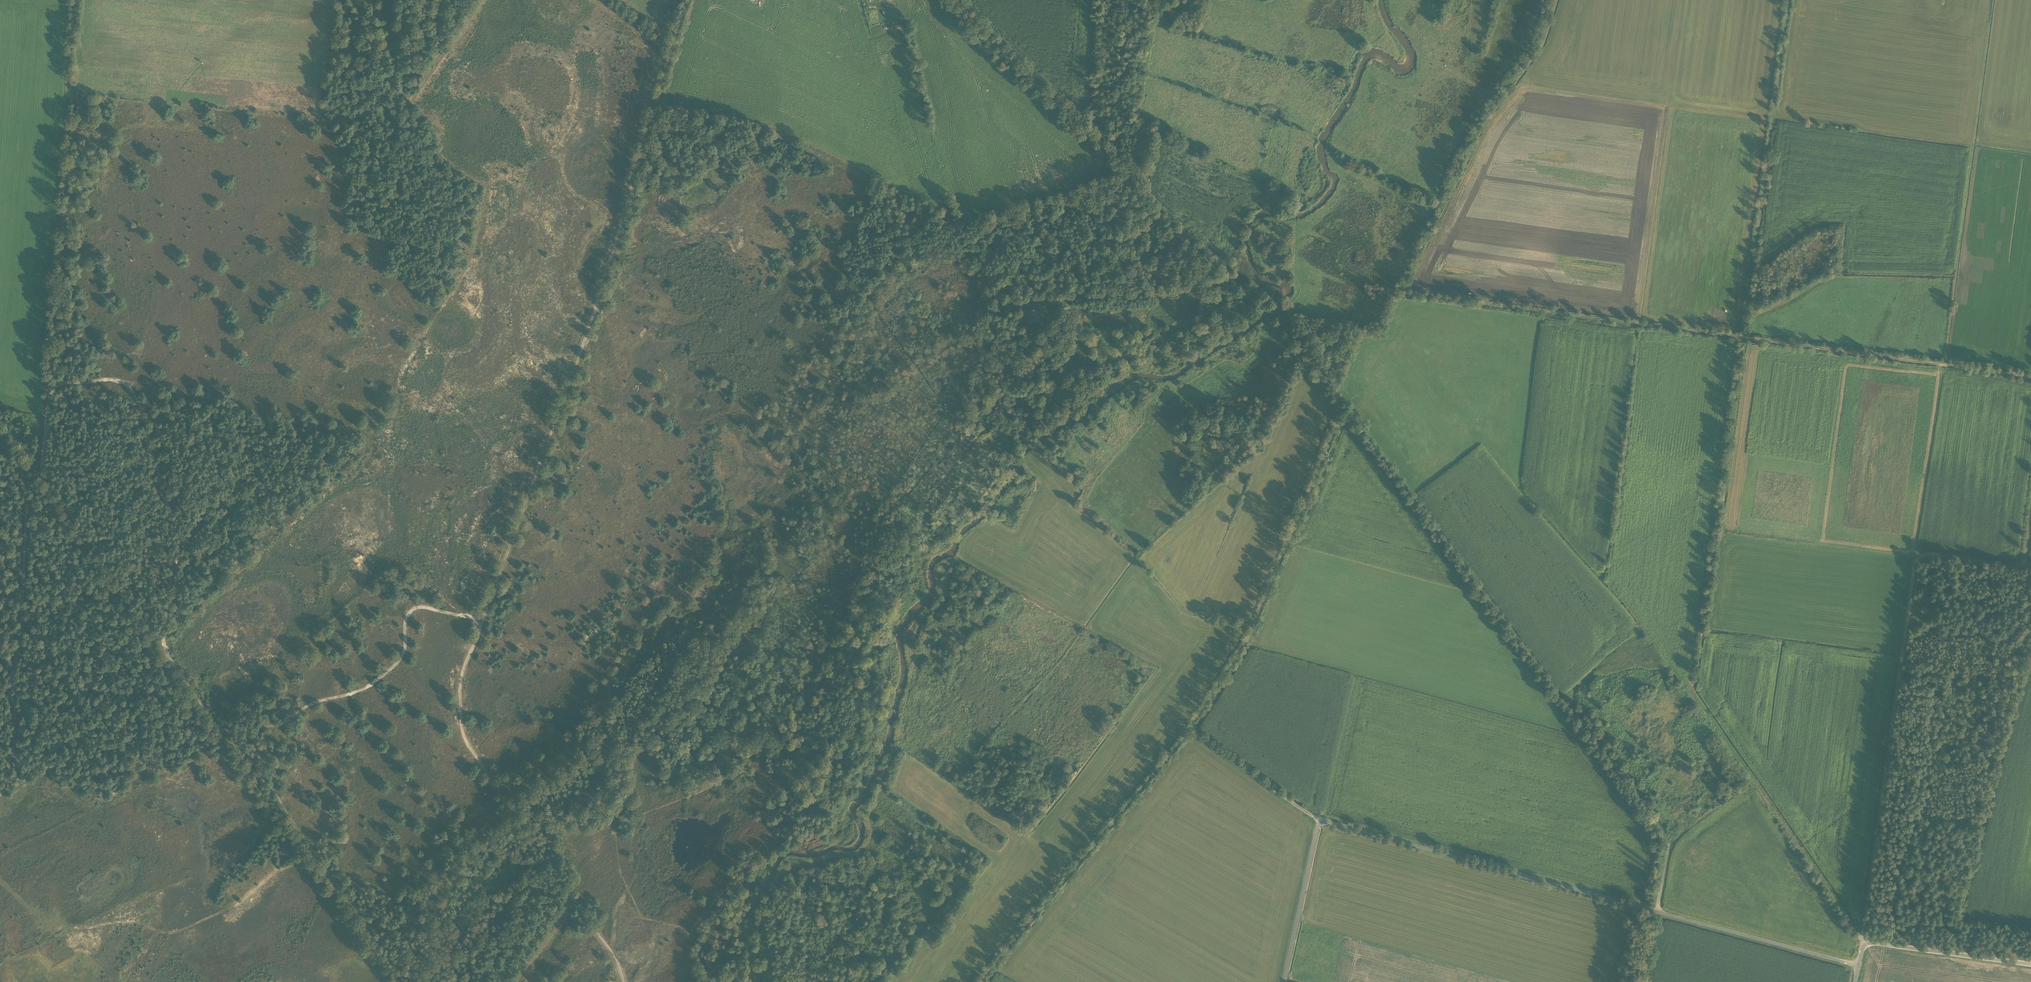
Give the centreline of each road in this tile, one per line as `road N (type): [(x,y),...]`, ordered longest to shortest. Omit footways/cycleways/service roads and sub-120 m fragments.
road 1 (track): [(0,793),(29,489),(43,472),(50,394),(63,381),(118,382),(147,417),(151,461),(177,537),(163,639),(229,736)]
road 2 (track): [(483,619),(582,348),(689,0)]
road 3 (track): [(2030,511),(2022,565),(1924,554),(1914,562),(1865,943)]
road 4 (unclassified): [(1283,981),(1321,823),(1657,911)]
road 5 (track): [(1028,301),(1132,265),(1150,246),(1152,226),(1123,167),(954,0)]
road 6 (track): [(0,879),(59,926),(123,921),(170,933),(227,911),(314,854)]
road 7 (track): [(1353,418),(1331,437),(1253,621),(1190,728)]
road 8 (track): [(1742,338),(1399,292)]
road 9 (track): [(1788,0),(1742,338)]
road 10 (track): [(1190,728),(982,981)]
road 11 (track): [(229,736),(255,734),(286,714),(370,688),(402,655),(409,610),(483,619)]
road 12 (track): [(570,896),(462,732),(460,681),(483,619)]
road 13 (track): [(1899,669),(1931,682),(1936,702),(1927,794),(1897,878),(1889,945)]
road 14 (track): [(2030,377),(1742,338)]
road 15 (track): [(1668,844),(1578,714),(1571,694),(1595,672)]
road 16 (unclassified): [(1657,911),(1858,966)]
road 17 (unclassified): [(2030,965),(1872,943),(1865,943),(1858,966)]
road 18 (track): [(1321,823),(1190,728)]
road 19 (track): [(229,736),(314,854)]

